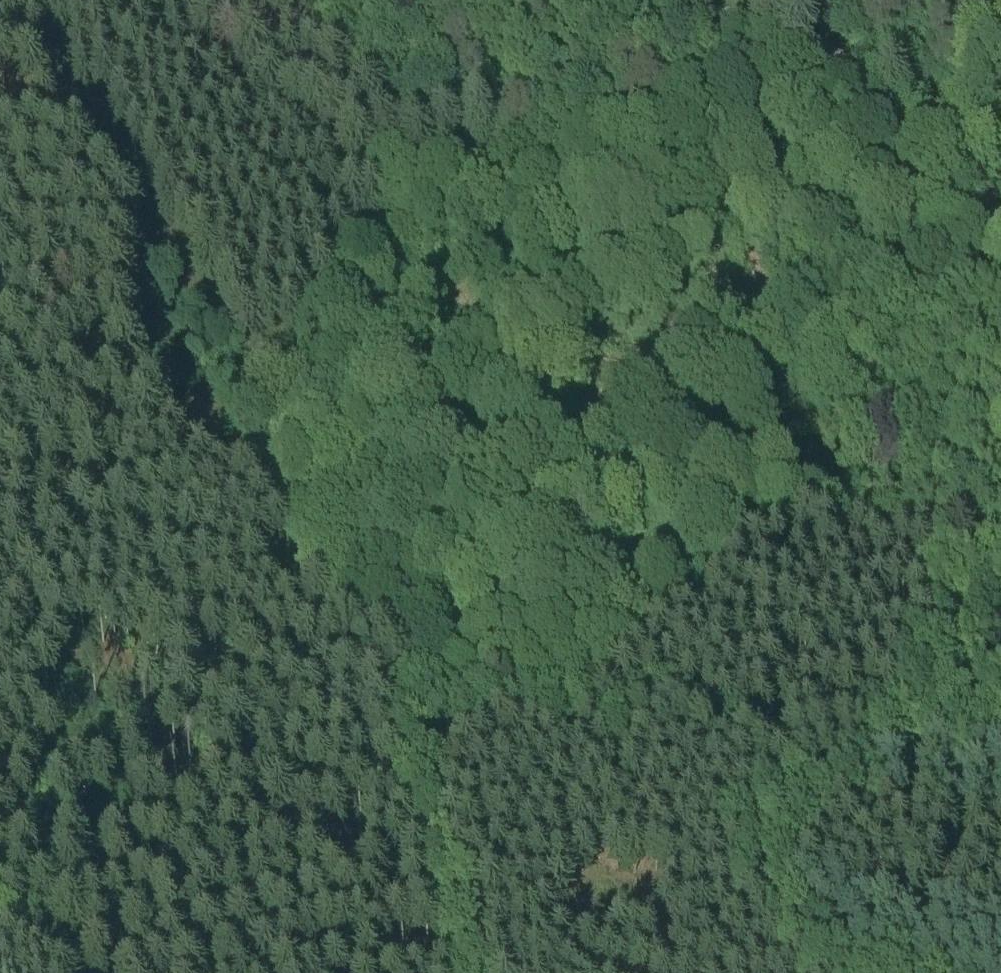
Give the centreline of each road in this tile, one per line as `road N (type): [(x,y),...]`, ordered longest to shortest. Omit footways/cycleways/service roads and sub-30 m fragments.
road 1 (track): [(1000,518),(941,648),(900,711),(776,827),(771,898),(785,928),(829,972)]
road 2 (track): [(618,0),(739,24),(907,91),(934,111),(959,148),(1000,232)]

